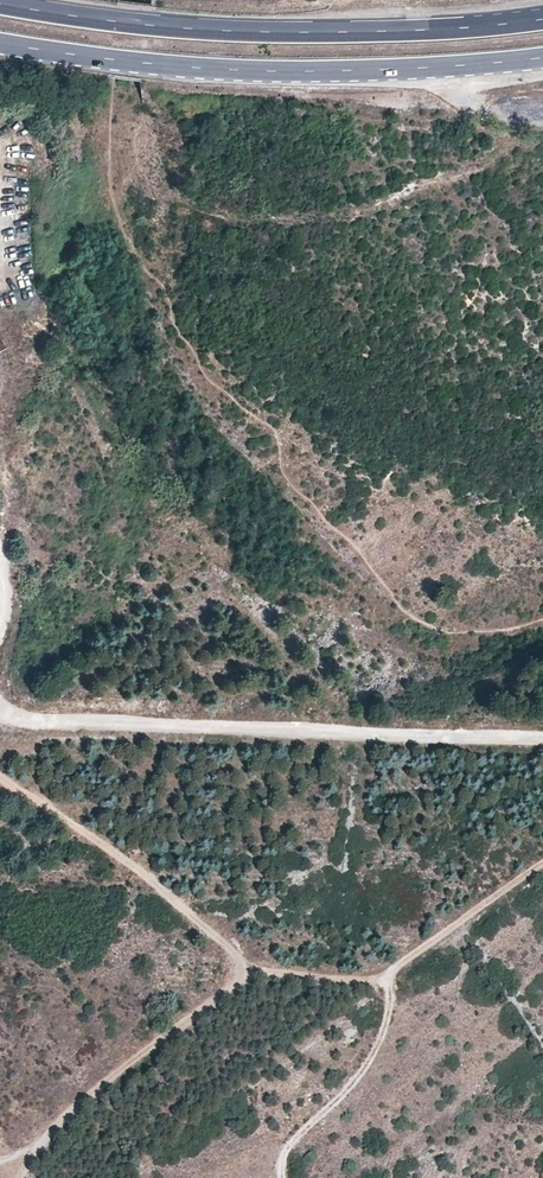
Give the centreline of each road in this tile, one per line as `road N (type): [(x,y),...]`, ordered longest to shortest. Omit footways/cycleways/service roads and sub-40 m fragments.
road 1 (track): [(25,1177),(71,1110),(209,1005),(231,977),(233,958),(216,932),(0,758)]
road 2 (trunk): [(0,44),(138,65),(266,71),(406,72),(542,57)]
road 3 (trunk): [(542,16),(398,31),(261,32),(0,4)]
road 4 (residential): [(542,739),(31,719),(0,710)]

